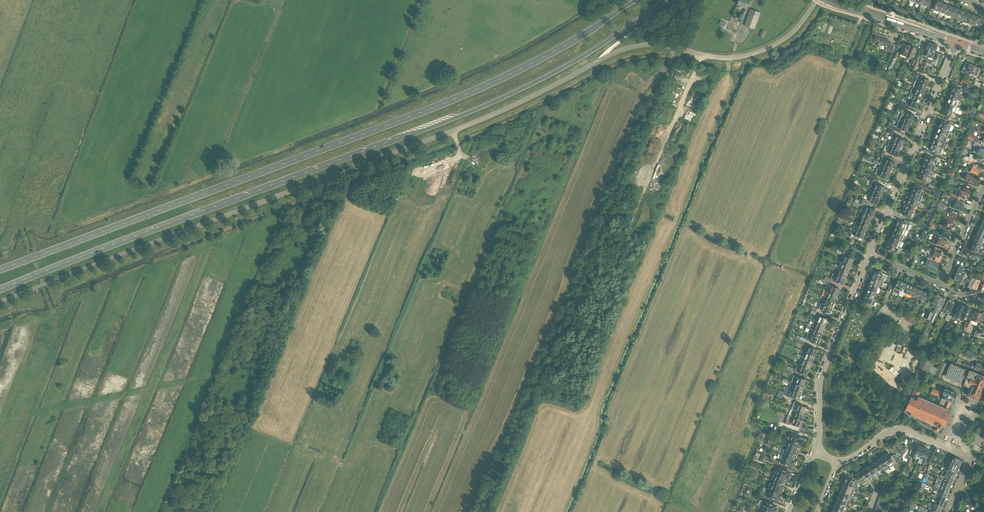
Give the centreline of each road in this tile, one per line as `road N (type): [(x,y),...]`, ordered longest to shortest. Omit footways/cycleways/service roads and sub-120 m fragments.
road 1 (secondary): [(0,290),(485,105),(582,57),(665,0)]
road 2 (secondary): [(635,0),(479,88),(0,270)]
road 3 (residential): [(869,254),(957,42)]
road 4 (residential): [(816,449),(820,377),(869,254)]
road 5 (unclassified): [(678,48),(730,58),(763,50),(789,35),(816,1)]
road 6 (residential): [(972,458),(895,430),(835,464)]

